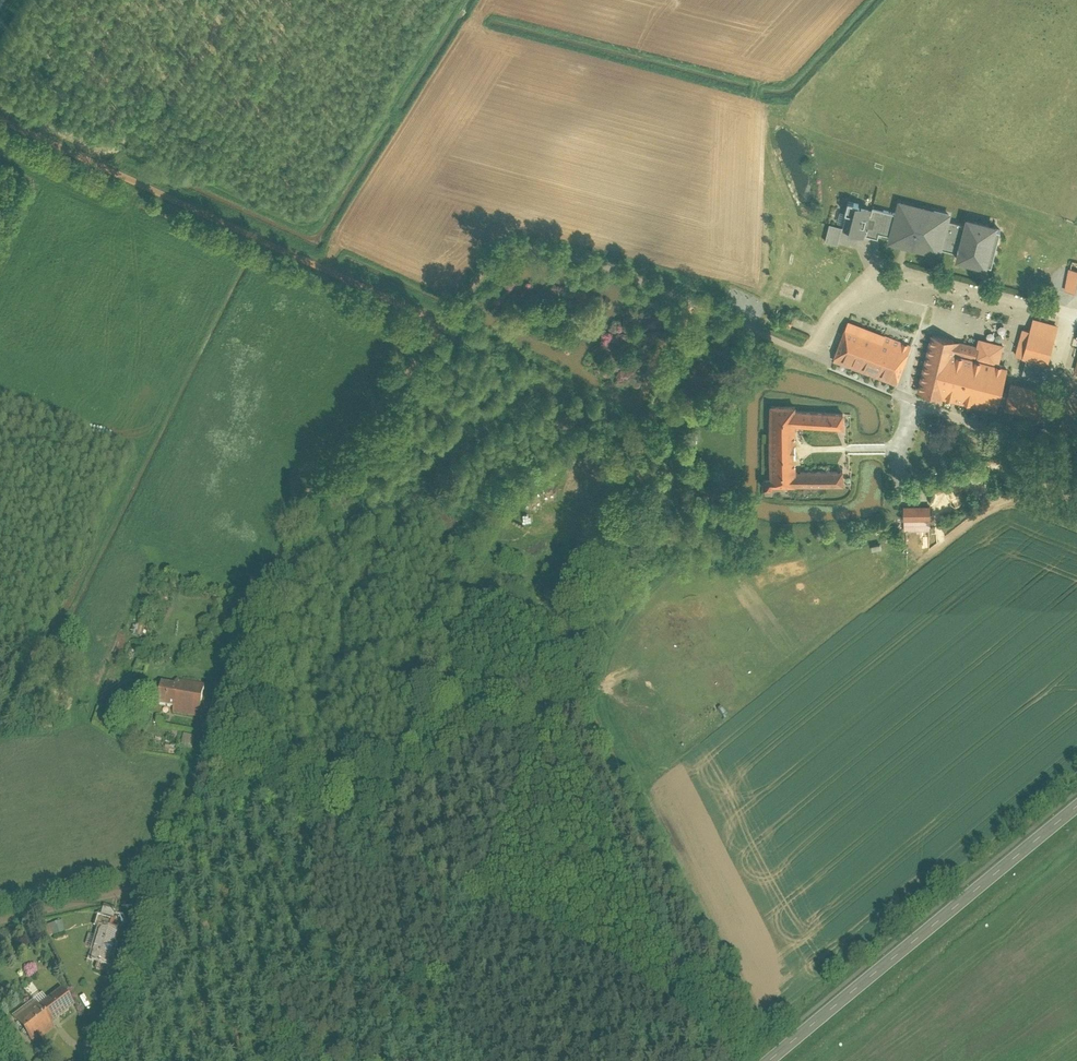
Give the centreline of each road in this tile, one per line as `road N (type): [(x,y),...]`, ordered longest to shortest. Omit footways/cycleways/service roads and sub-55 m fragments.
road 1 (residential): [(160,874),(317,459),(444,322)]
road 2 (unclassified): [(0,119),(444,322)]
road 3 (track): [(742,1060),(563,706),(613,700)]
road 4 (residential): [(444,322),(518,244),(617,272),(814,355)]
road 5 (secondary): [(769,1060),(1076,808)]
road 6 (residential): [(160,874),(99,1060)]
road 7 (residential): [(896,393),(1076,469)]
road 8 (residential): [(0,919),(160,874)]

